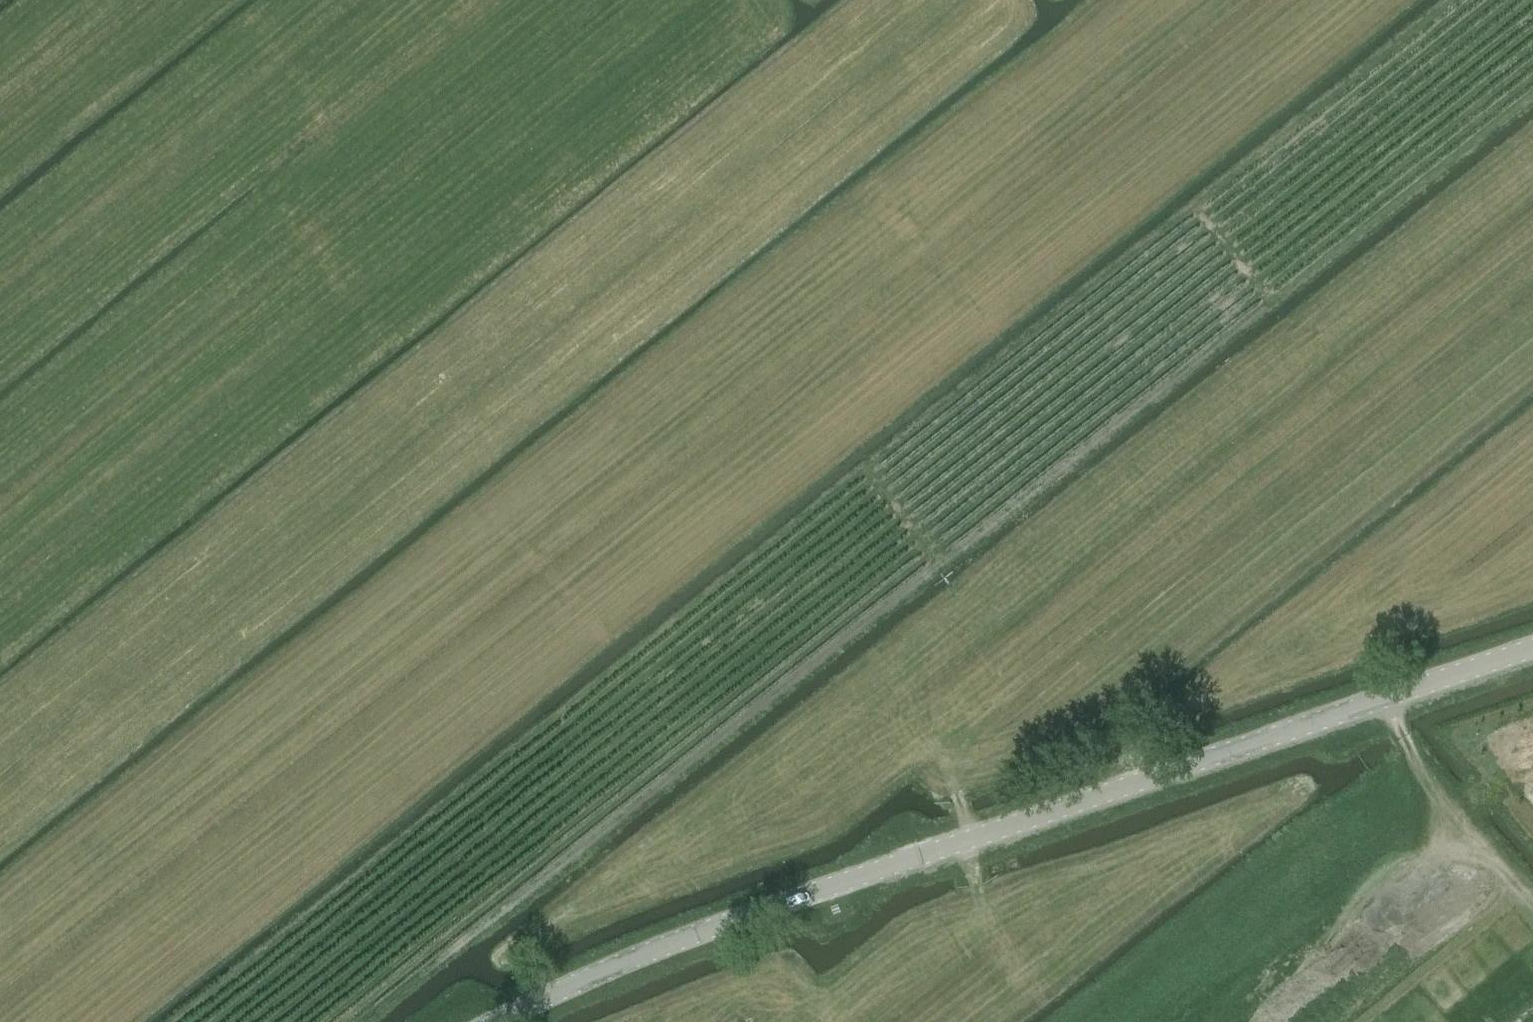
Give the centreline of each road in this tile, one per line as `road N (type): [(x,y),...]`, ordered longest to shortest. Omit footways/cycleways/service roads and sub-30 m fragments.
road 1 (tertiary): [(498,1021),(698,937),(1532,652)]

